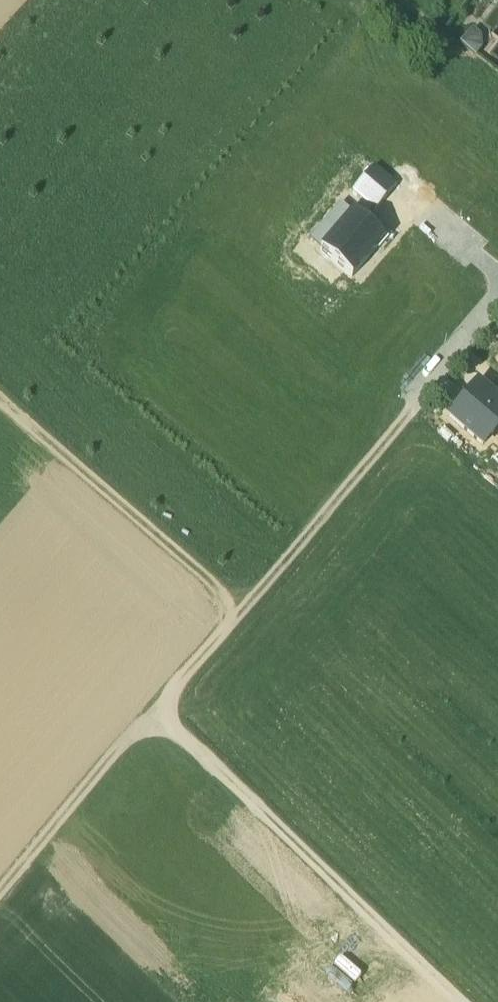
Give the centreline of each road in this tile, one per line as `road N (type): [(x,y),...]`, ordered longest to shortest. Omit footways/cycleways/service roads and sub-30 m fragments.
road 1 (track): [(0,895),(412,410)]
road 2 (track): [(462,1001),(157,711)]
road 3 (track): [(242,609),(0,402)]
road 4 (residential): [(412,410),(497,307)]

